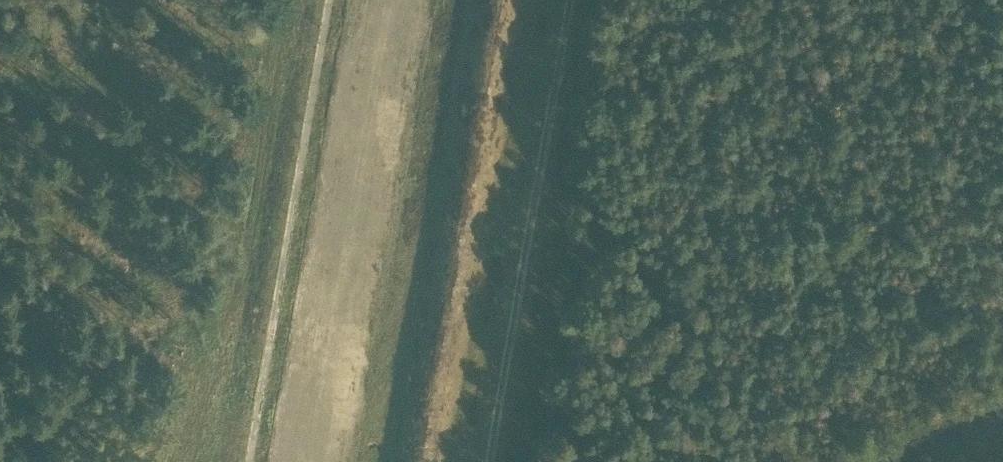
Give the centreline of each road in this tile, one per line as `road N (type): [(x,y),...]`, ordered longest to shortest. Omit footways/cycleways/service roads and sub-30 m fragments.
road 1 (track): [(304,461),(384,0)]
road 2 (track): [(509,461),(578,0)]

